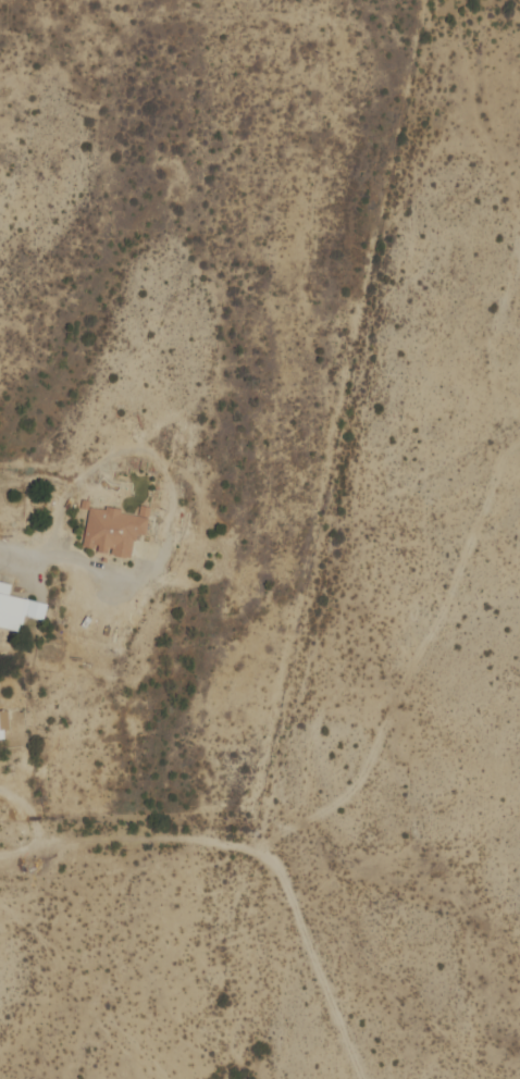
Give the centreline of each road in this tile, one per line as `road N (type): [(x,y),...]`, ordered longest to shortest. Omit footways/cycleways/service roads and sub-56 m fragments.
road 1 (track): [(0,787),(25,799),(46,831),(188,835),(272,861),(362,1078)]

